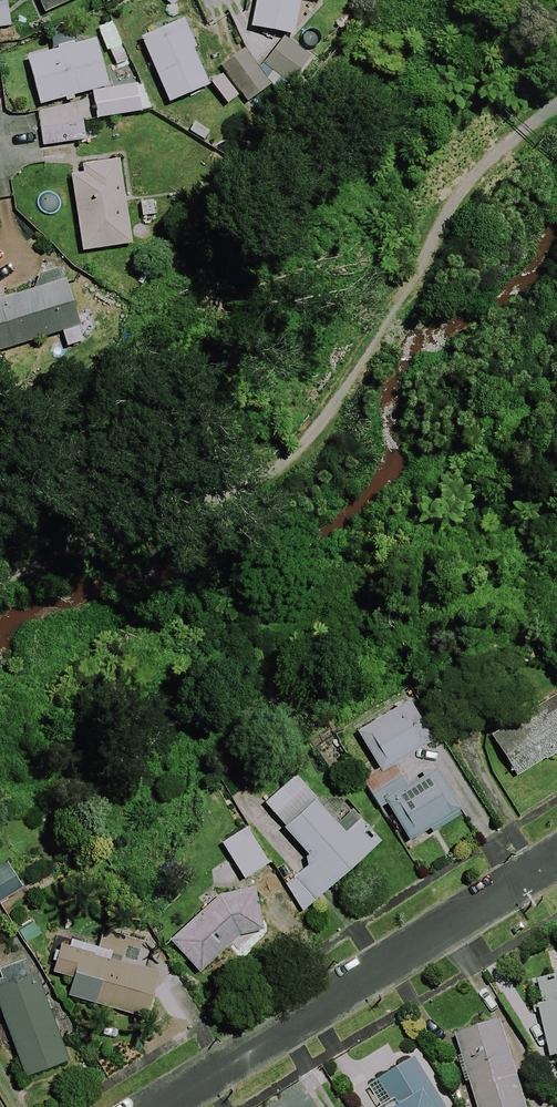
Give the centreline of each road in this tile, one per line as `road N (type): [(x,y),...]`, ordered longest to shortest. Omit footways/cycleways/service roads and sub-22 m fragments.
road 1 (residential): [(556,858),(160,1106)]

